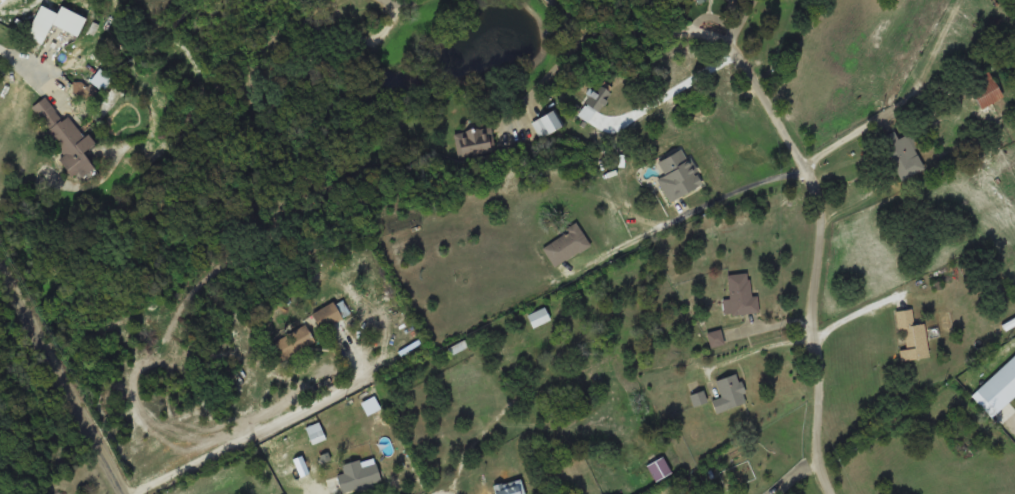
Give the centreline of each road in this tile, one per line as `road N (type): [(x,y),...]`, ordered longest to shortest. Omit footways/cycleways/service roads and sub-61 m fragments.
road 1 (residential): [(818,493),(829,370),(811,154),(722,42)]
road 2 (residential): [(0,282),(111,493)]

